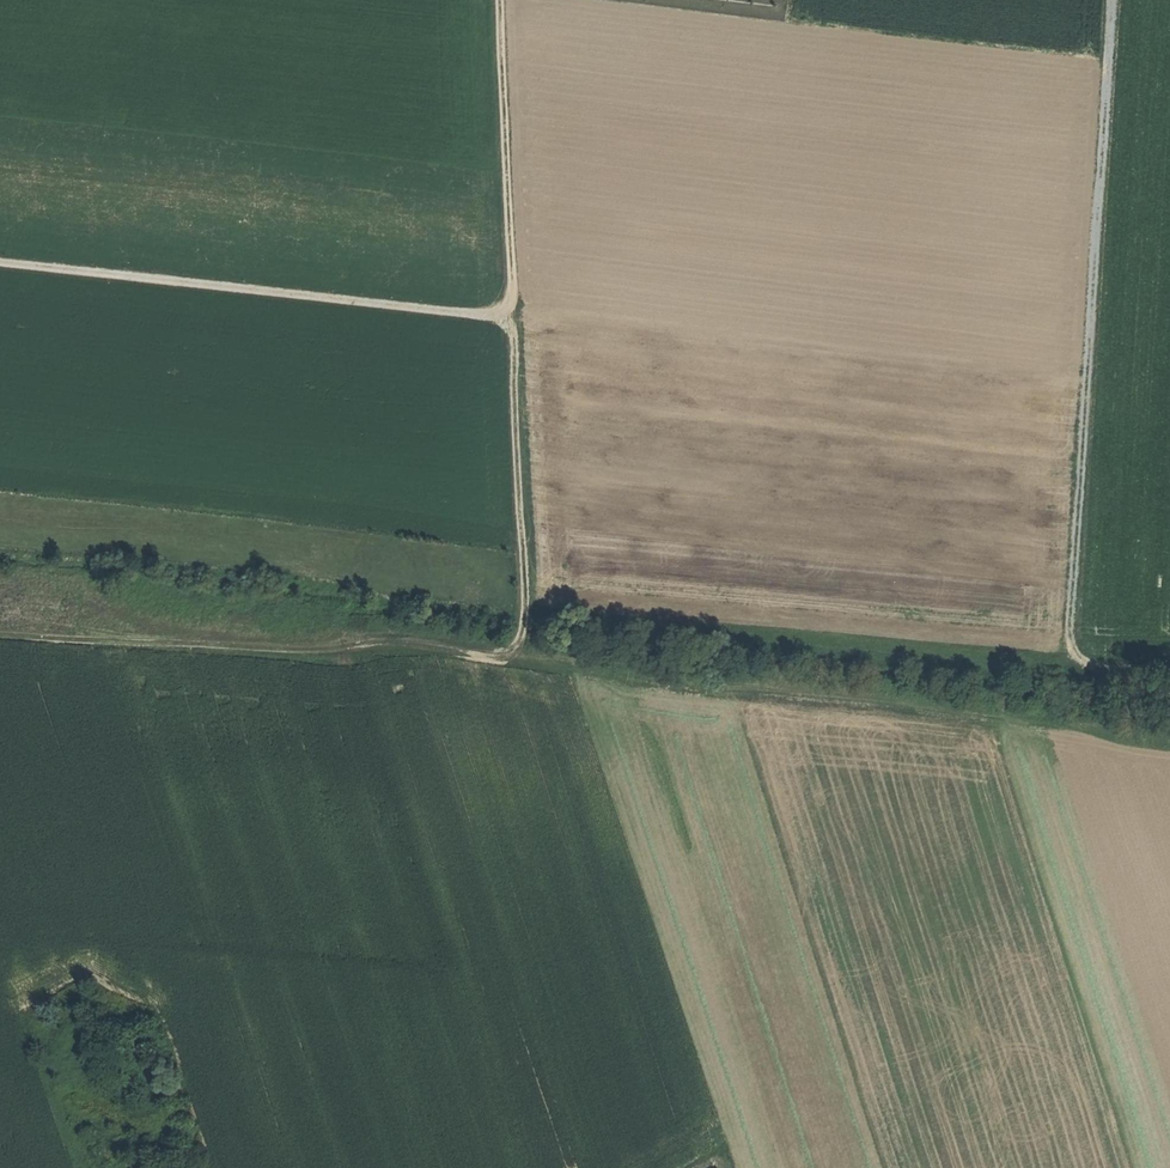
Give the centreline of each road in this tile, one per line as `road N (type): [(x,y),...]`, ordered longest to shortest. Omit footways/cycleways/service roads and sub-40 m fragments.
road 1 (track): [(503,0),(520,629),(512,652),(490,657),(380,641),(332,650),(0,636)]
road 2 (track): [(1169,672),(1087,664),(1072,652),(1069,630),(1111,0)]

